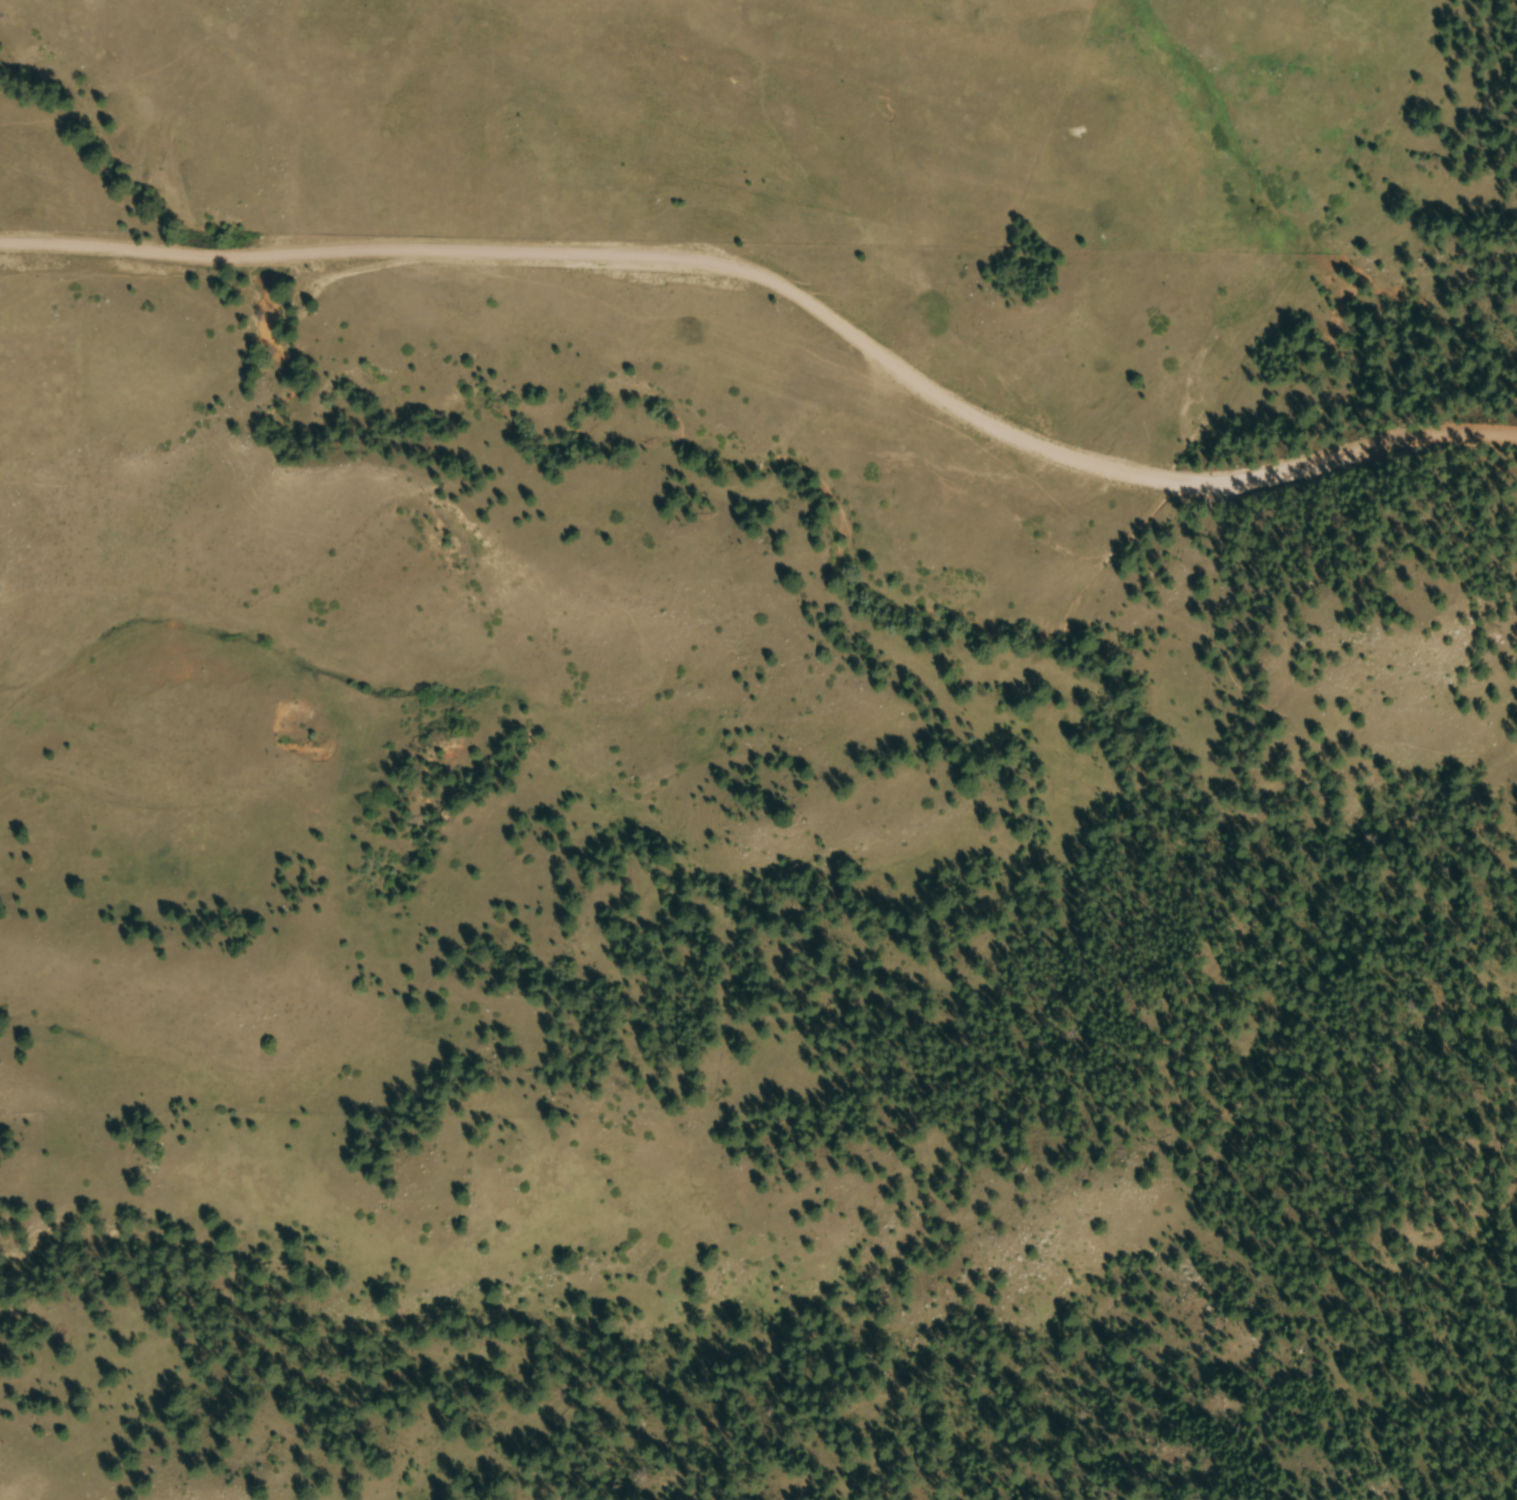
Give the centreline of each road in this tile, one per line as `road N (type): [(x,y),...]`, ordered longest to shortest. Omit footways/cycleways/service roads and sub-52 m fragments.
road 1 (track): [(0,245),(741,261),(983,428),(1183,484),(1413,437),(1516,441)]

